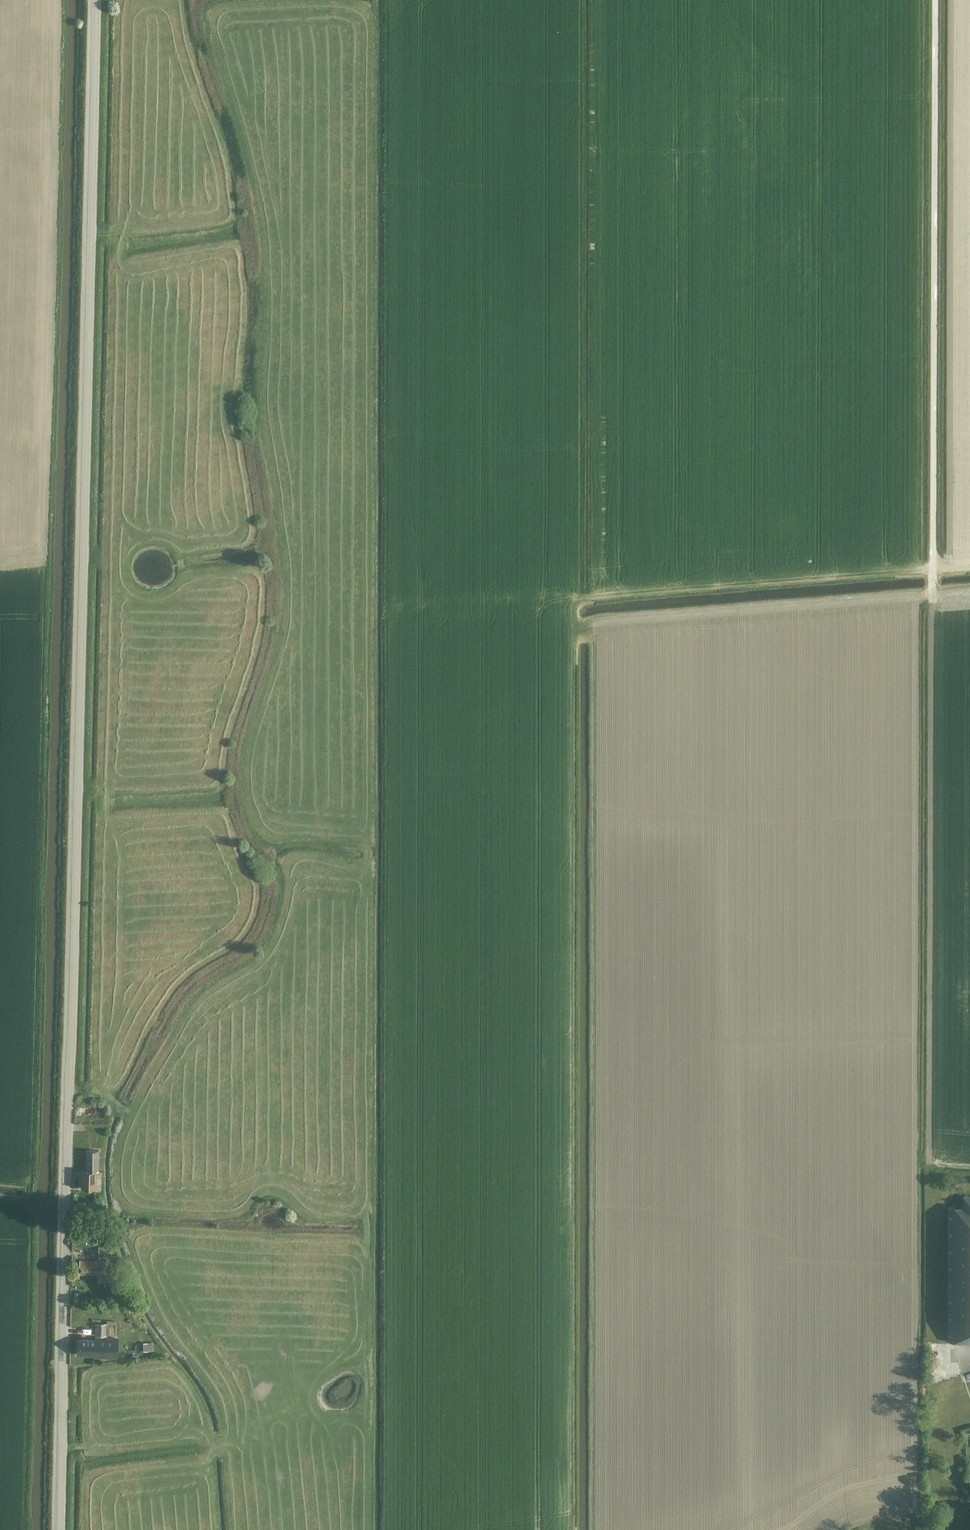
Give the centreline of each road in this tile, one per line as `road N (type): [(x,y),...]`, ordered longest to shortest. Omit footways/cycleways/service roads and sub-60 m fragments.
road 1 (unclassified): [(60,1529),(96,0)]

